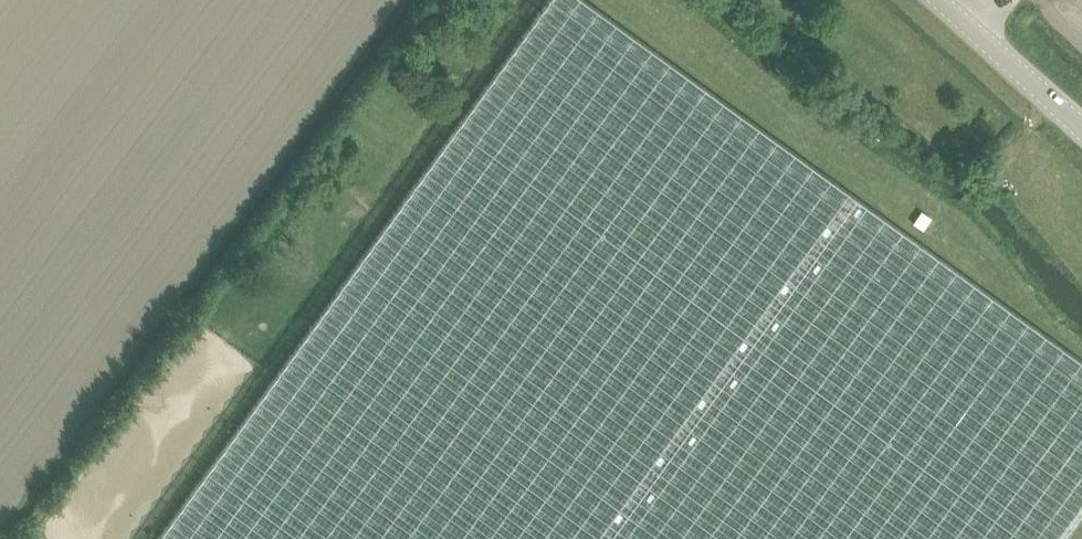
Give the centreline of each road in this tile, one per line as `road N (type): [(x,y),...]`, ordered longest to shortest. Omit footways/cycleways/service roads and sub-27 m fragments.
road 1 (unclassified): [(1081,128),(937,0)]

